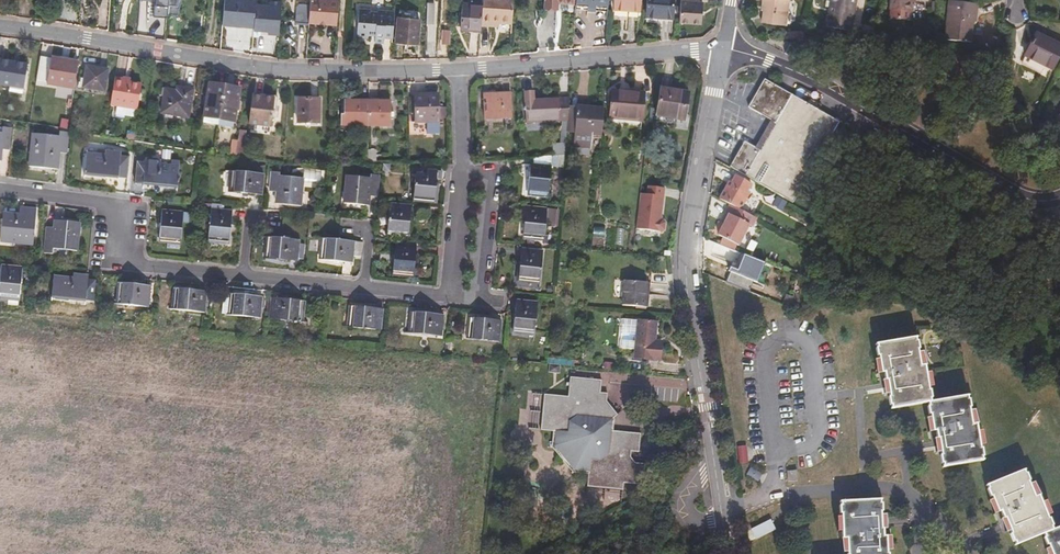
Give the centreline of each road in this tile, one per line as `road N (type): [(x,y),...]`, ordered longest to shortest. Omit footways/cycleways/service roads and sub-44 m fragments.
road 1 (unclassified): [(724,47),(689,210),(687,261),(737,553)]
road 2 (residential): [(458,68),(240,65),(0,24)]
road 3 (residential): [(1059,198),(1015,195),(851,99),(724,47)]
road 4 (residential): [(0,191),(112,206),(116,260),(241,273)]
road 5 (residential): [(724,47),(458,68)]
road 6 (residential): [(463,173),(495,173),(483,298),(452,293)]
road 7 (residential): [(452,293),(463,173)]

